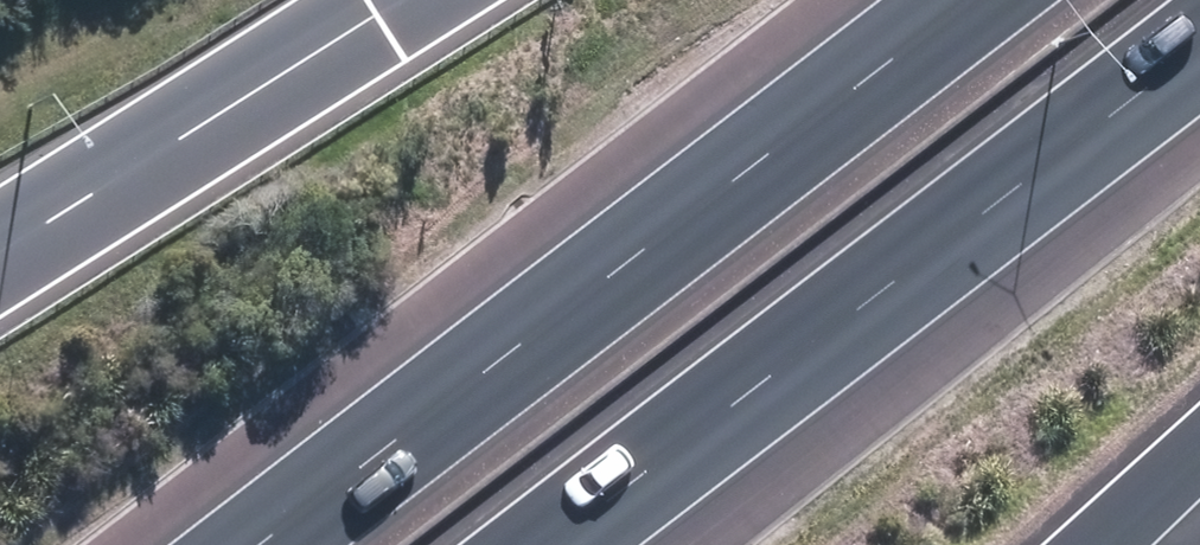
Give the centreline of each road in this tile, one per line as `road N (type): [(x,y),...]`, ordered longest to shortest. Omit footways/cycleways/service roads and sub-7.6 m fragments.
road 1 (motorway): [(259,544),(966,0)]
road 2 (motorway): [(1199,58),(541,544)]
road 3 (motorway): [(0,259),(389,0)]
road 4 (motorway): [(1199,447),(1092,544)]

